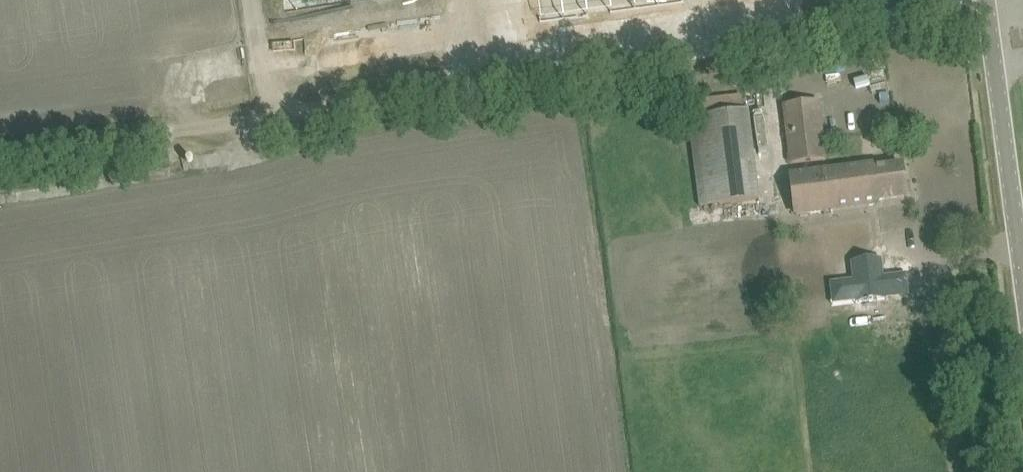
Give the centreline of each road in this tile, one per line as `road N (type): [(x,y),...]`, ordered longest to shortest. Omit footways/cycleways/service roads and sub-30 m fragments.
road 1 (track): [(0,153),(704,42),(983,8)]
road 2 (unclassified): [(1022,300),(982,0)]
road 3 (track): [(0,126),(188,98),(265,69)]

